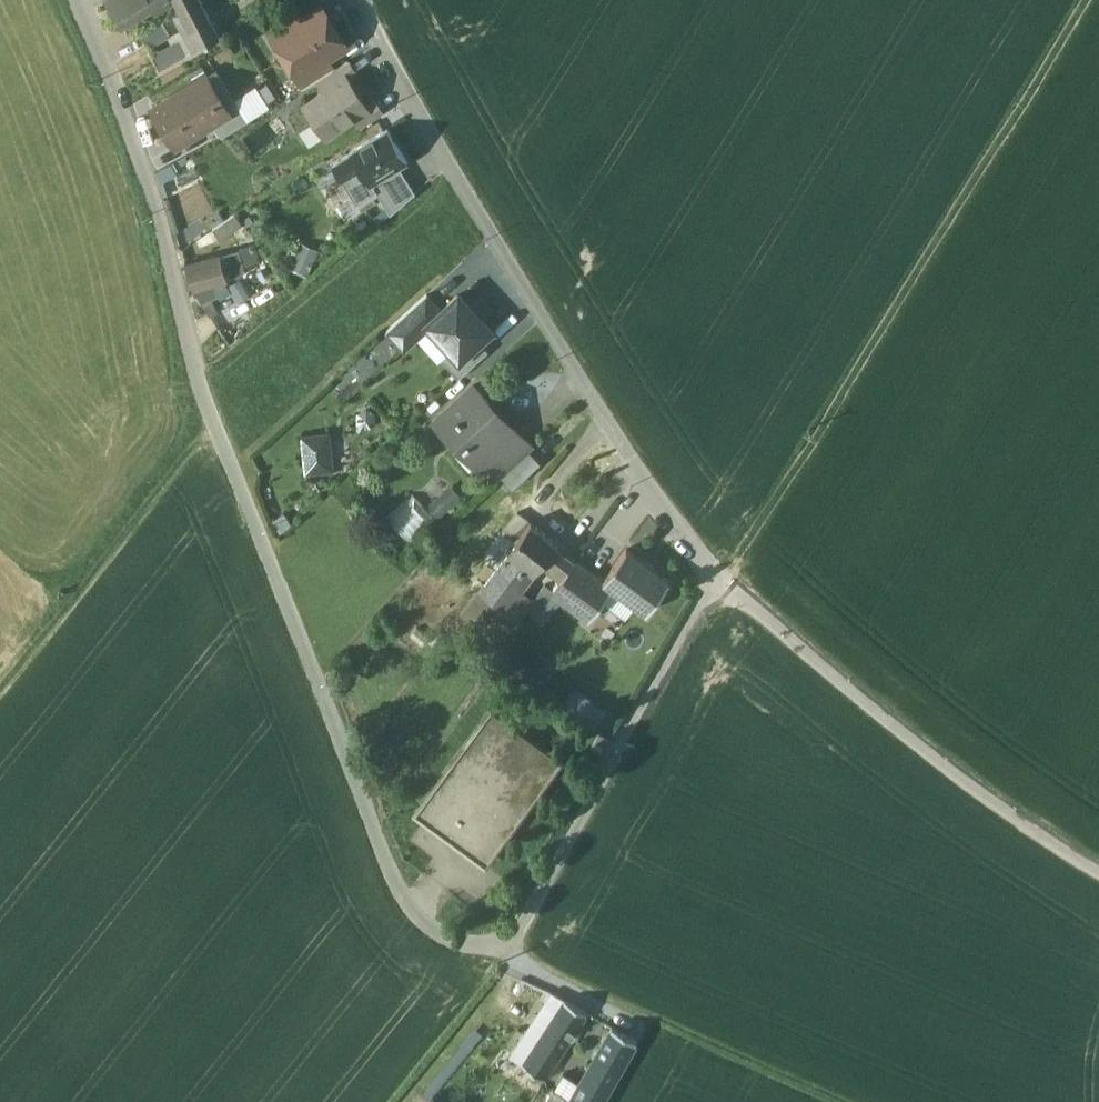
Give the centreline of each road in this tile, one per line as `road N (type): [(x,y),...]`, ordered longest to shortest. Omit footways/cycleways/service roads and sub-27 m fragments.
road 1 (residential): [(88,0),(171,230),(214,403),(401,878),(431,933),(501,961),(526,956),(729,590)]
road 2 (residential): [(729,590),(689,549),(360,0)]
road 3 (track): [(1098,13),(736,595)]
road 4 (residential): [(1098,873),(950,773),(729,590)]
road 5 (track): [(234,452),(203,463),(0,719)]
road 6 (track): [(821,1101),(661,1032)]

